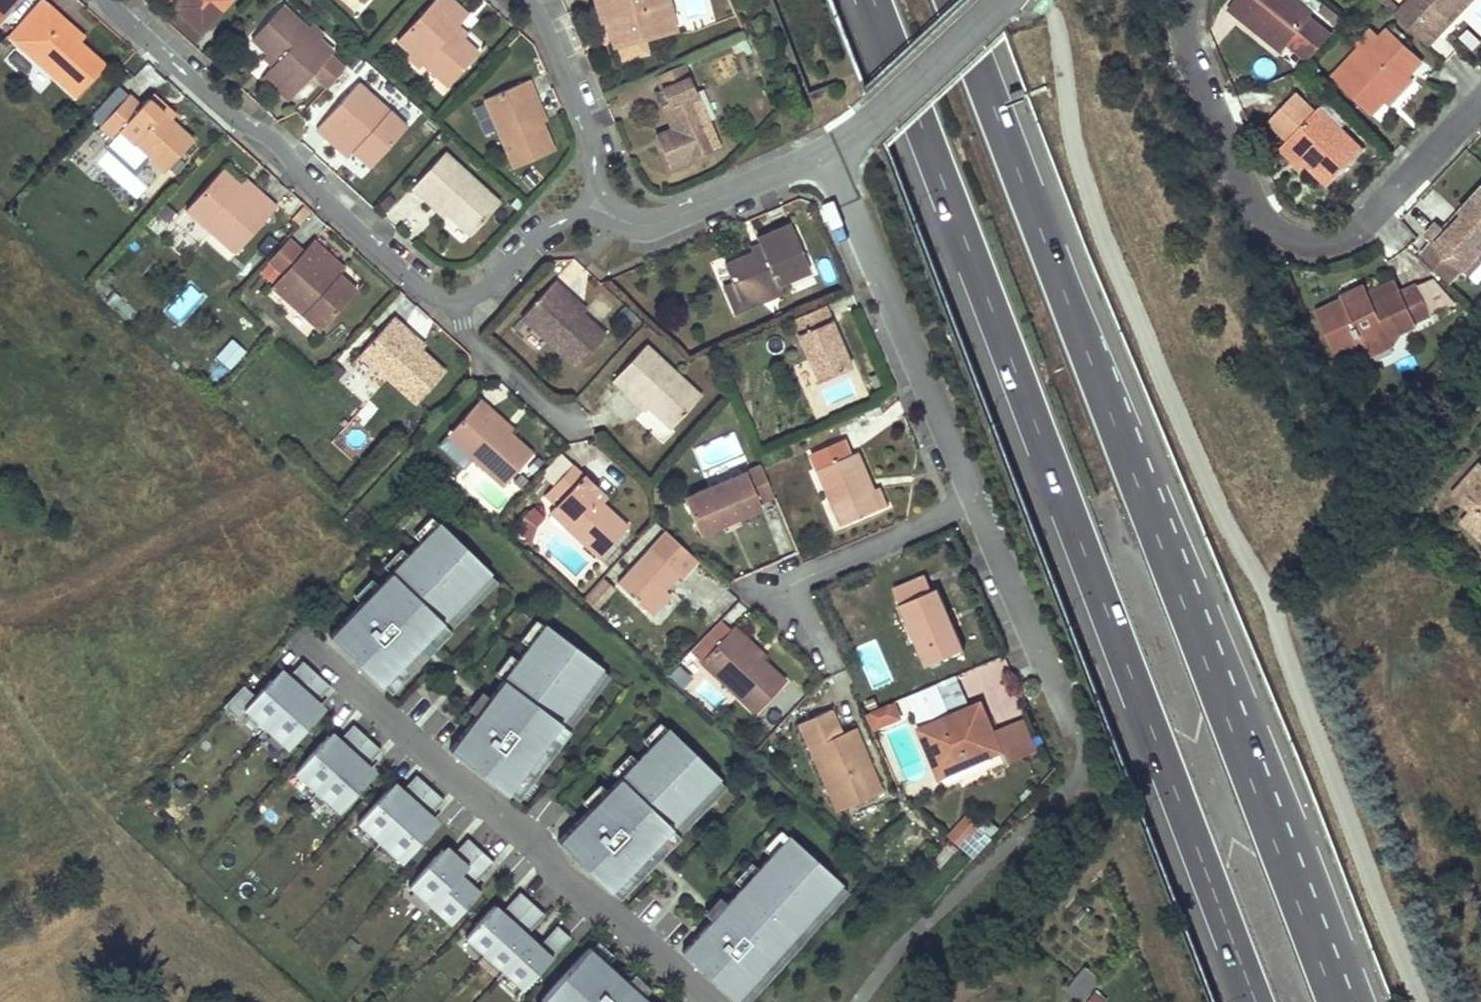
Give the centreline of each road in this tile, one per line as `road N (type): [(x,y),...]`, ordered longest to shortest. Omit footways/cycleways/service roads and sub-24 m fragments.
road 1 (trunk): [(1342,1001),(951,0)]
road 2 (trunk): [(873,0),(1255,1001)]
road 3 (residential): [(1188,0),(1190,50),(1240,185),(1265,225),(1290,241),(1324,247),(1355,236),(1480,103)]
road 4 (residential): [(108,0),(226,111),(289,154),(307,183),(414,283),(442,300),(462,301)]
road 5 (residential): [(827,154),(977,501)]
road 6 (residential): [(977,501),(807,574),(788,591),(790,617),(823,661)]
road 7 (track): [(0,636),(83,563),(178,426)]
road 8 (residential): [(827,154),(660,224),(615,218),(586,200)]
road 9 (residential): [(1001,0),(827,154)]
road 10 (residential): [(586,200),(596,164),(591,135),(543,25),(524,0)]
road 11 (residential): [(977,501),(1056,679)]
road 12 (residential): [(462,301),(469,340),(549,411),(587,425)]
road 13 (residential): [(462,301),(480,294),(537,235),(570,220),(586,200)]

